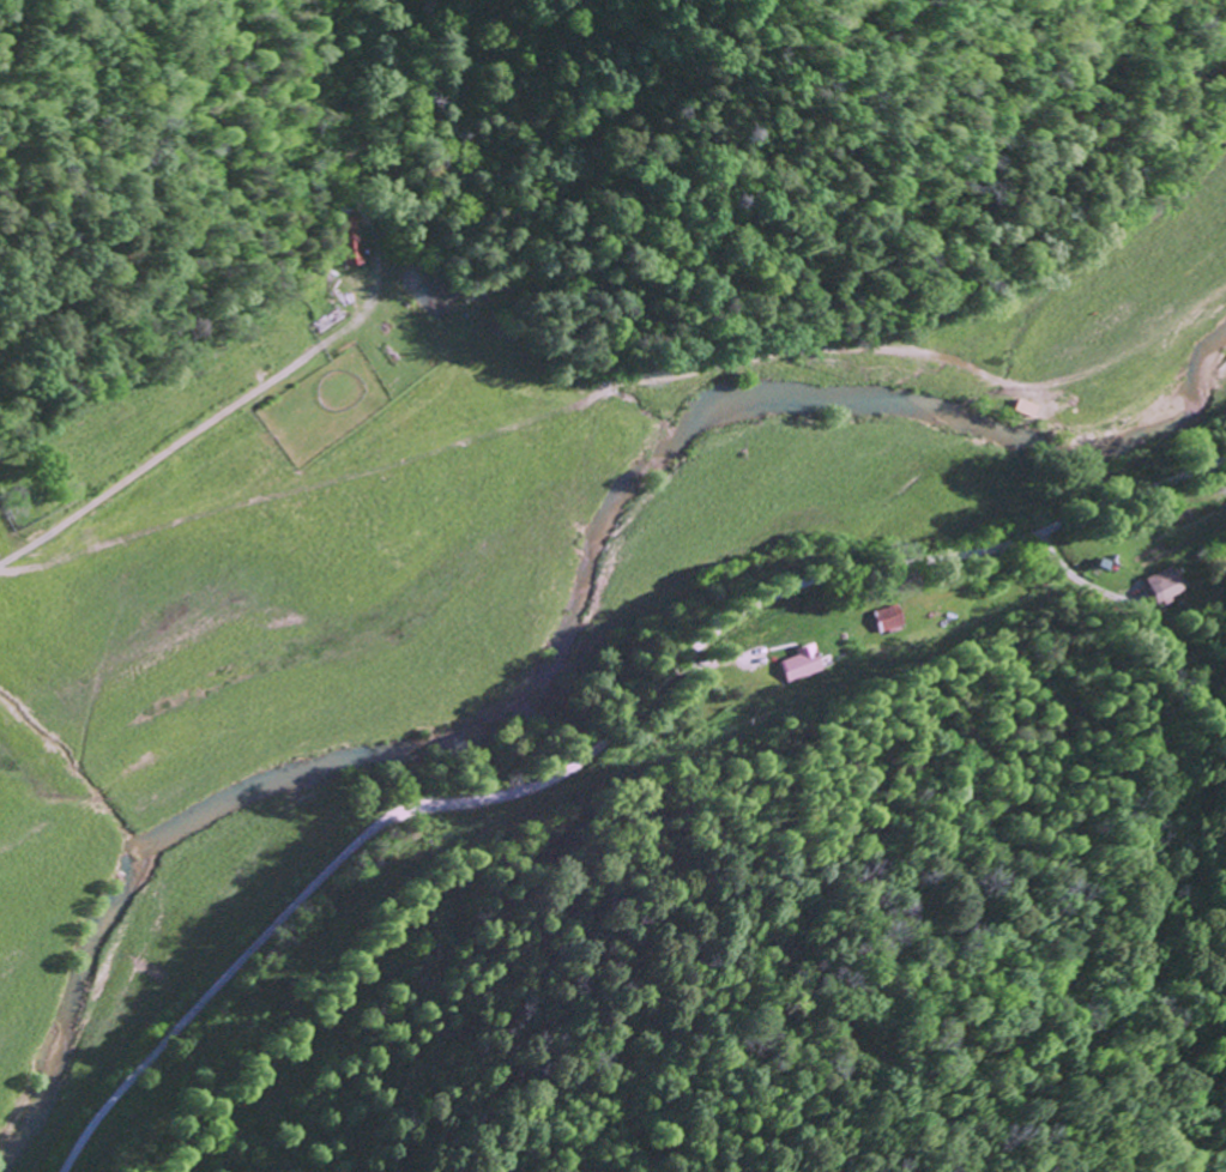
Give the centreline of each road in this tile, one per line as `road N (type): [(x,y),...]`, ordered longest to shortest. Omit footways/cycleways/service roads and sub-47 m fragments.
road 1 (residential): [(61,1171),(187,1015),(374,826),(411,810),(513,793),(563,772),(709,634),(780,591),(839,573),(976,552),(1225,458)]

